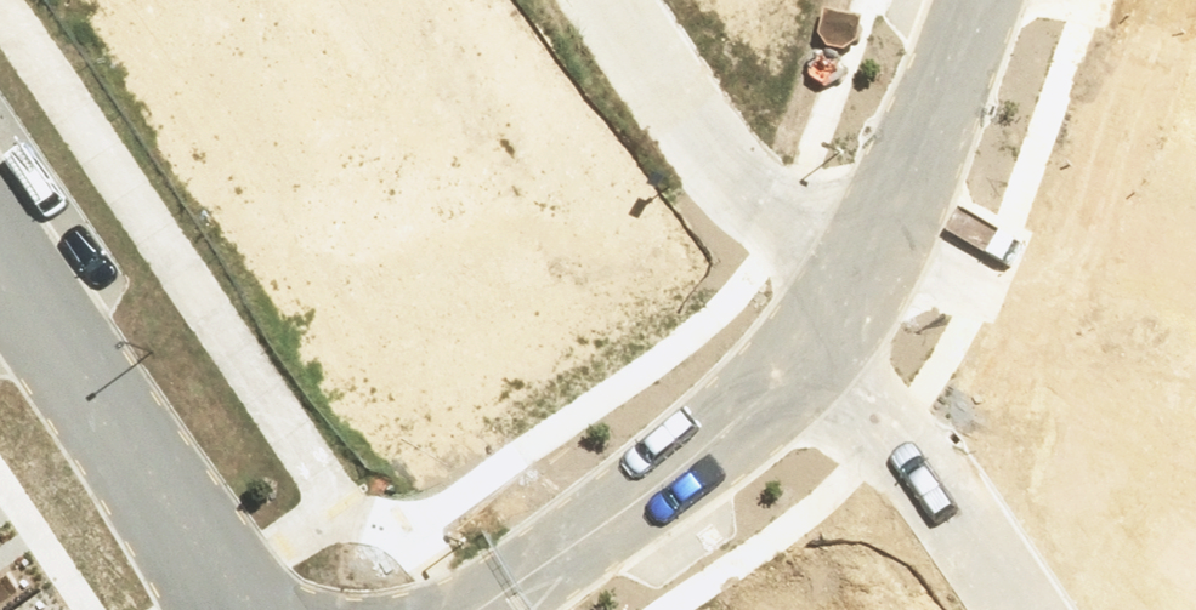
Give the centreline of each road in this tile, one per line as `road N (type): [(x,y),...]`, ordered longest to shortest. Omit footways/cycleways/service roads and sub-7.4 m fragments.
road 1 (residential): [(478,609),(719,433),(791,367),(863,268)]
road 2 (residential): [(237,609),(0,263)]
road 3 (residential): [(863,268),(1077,609)]
road 4 (residential): [(609,0),(752,195),(863,268)]
road 5 (residential): [(863,268),(978,0)]

